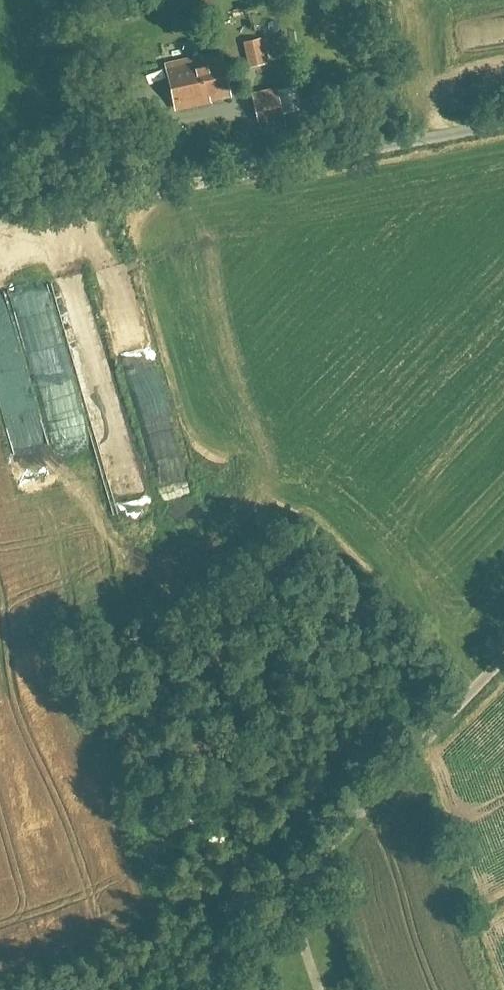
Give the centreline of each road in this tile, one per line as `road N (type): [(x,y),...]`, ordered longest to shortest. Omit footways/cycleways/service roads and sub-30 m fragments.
road 1 (residential): [(0,224),(503,124)]
road 2 (residential): [(177,989),(503,659)]

